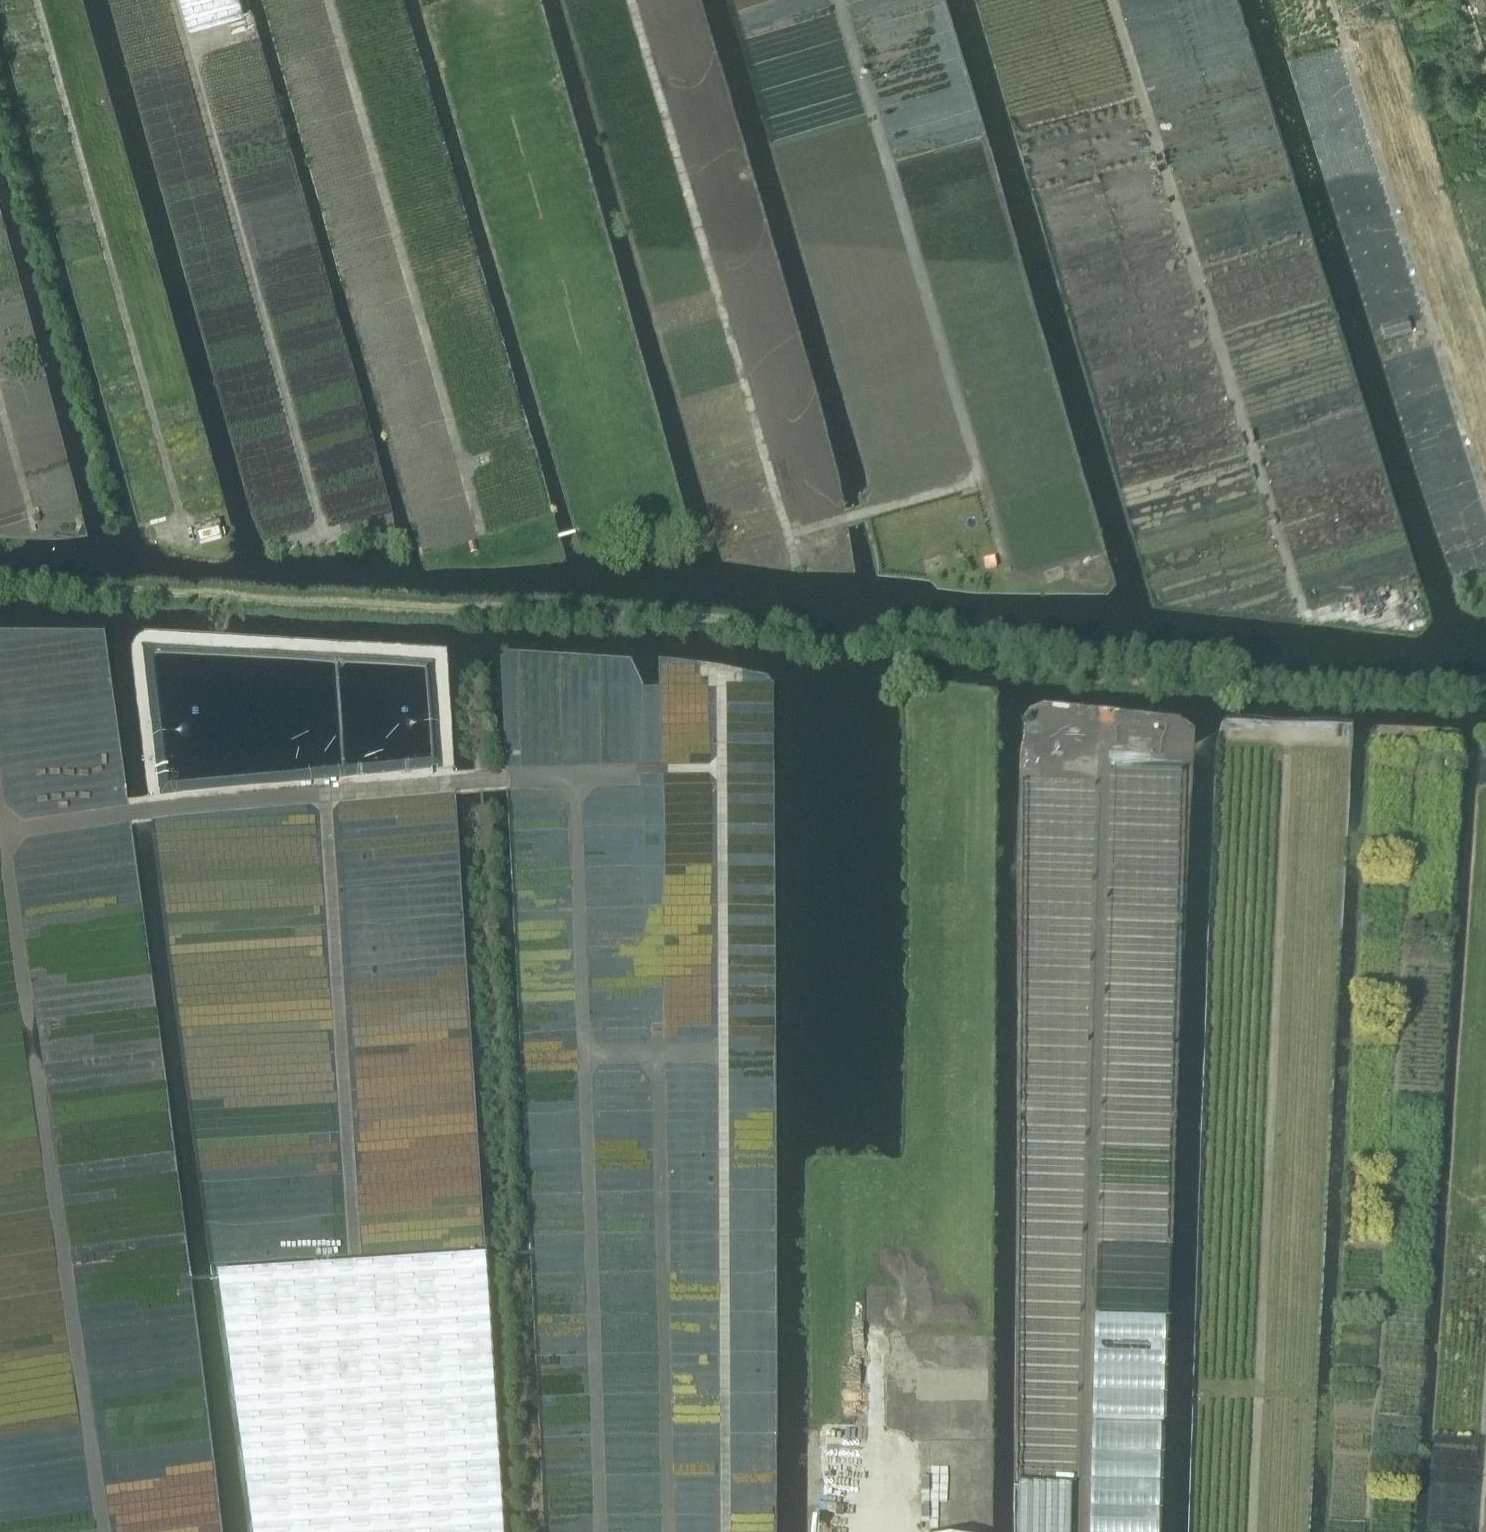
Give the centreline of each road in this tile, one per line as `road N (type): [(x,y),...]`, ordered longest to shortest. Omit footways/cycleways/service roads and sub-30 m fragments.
road 1 (track): [(1485,499),(1329,0)]

